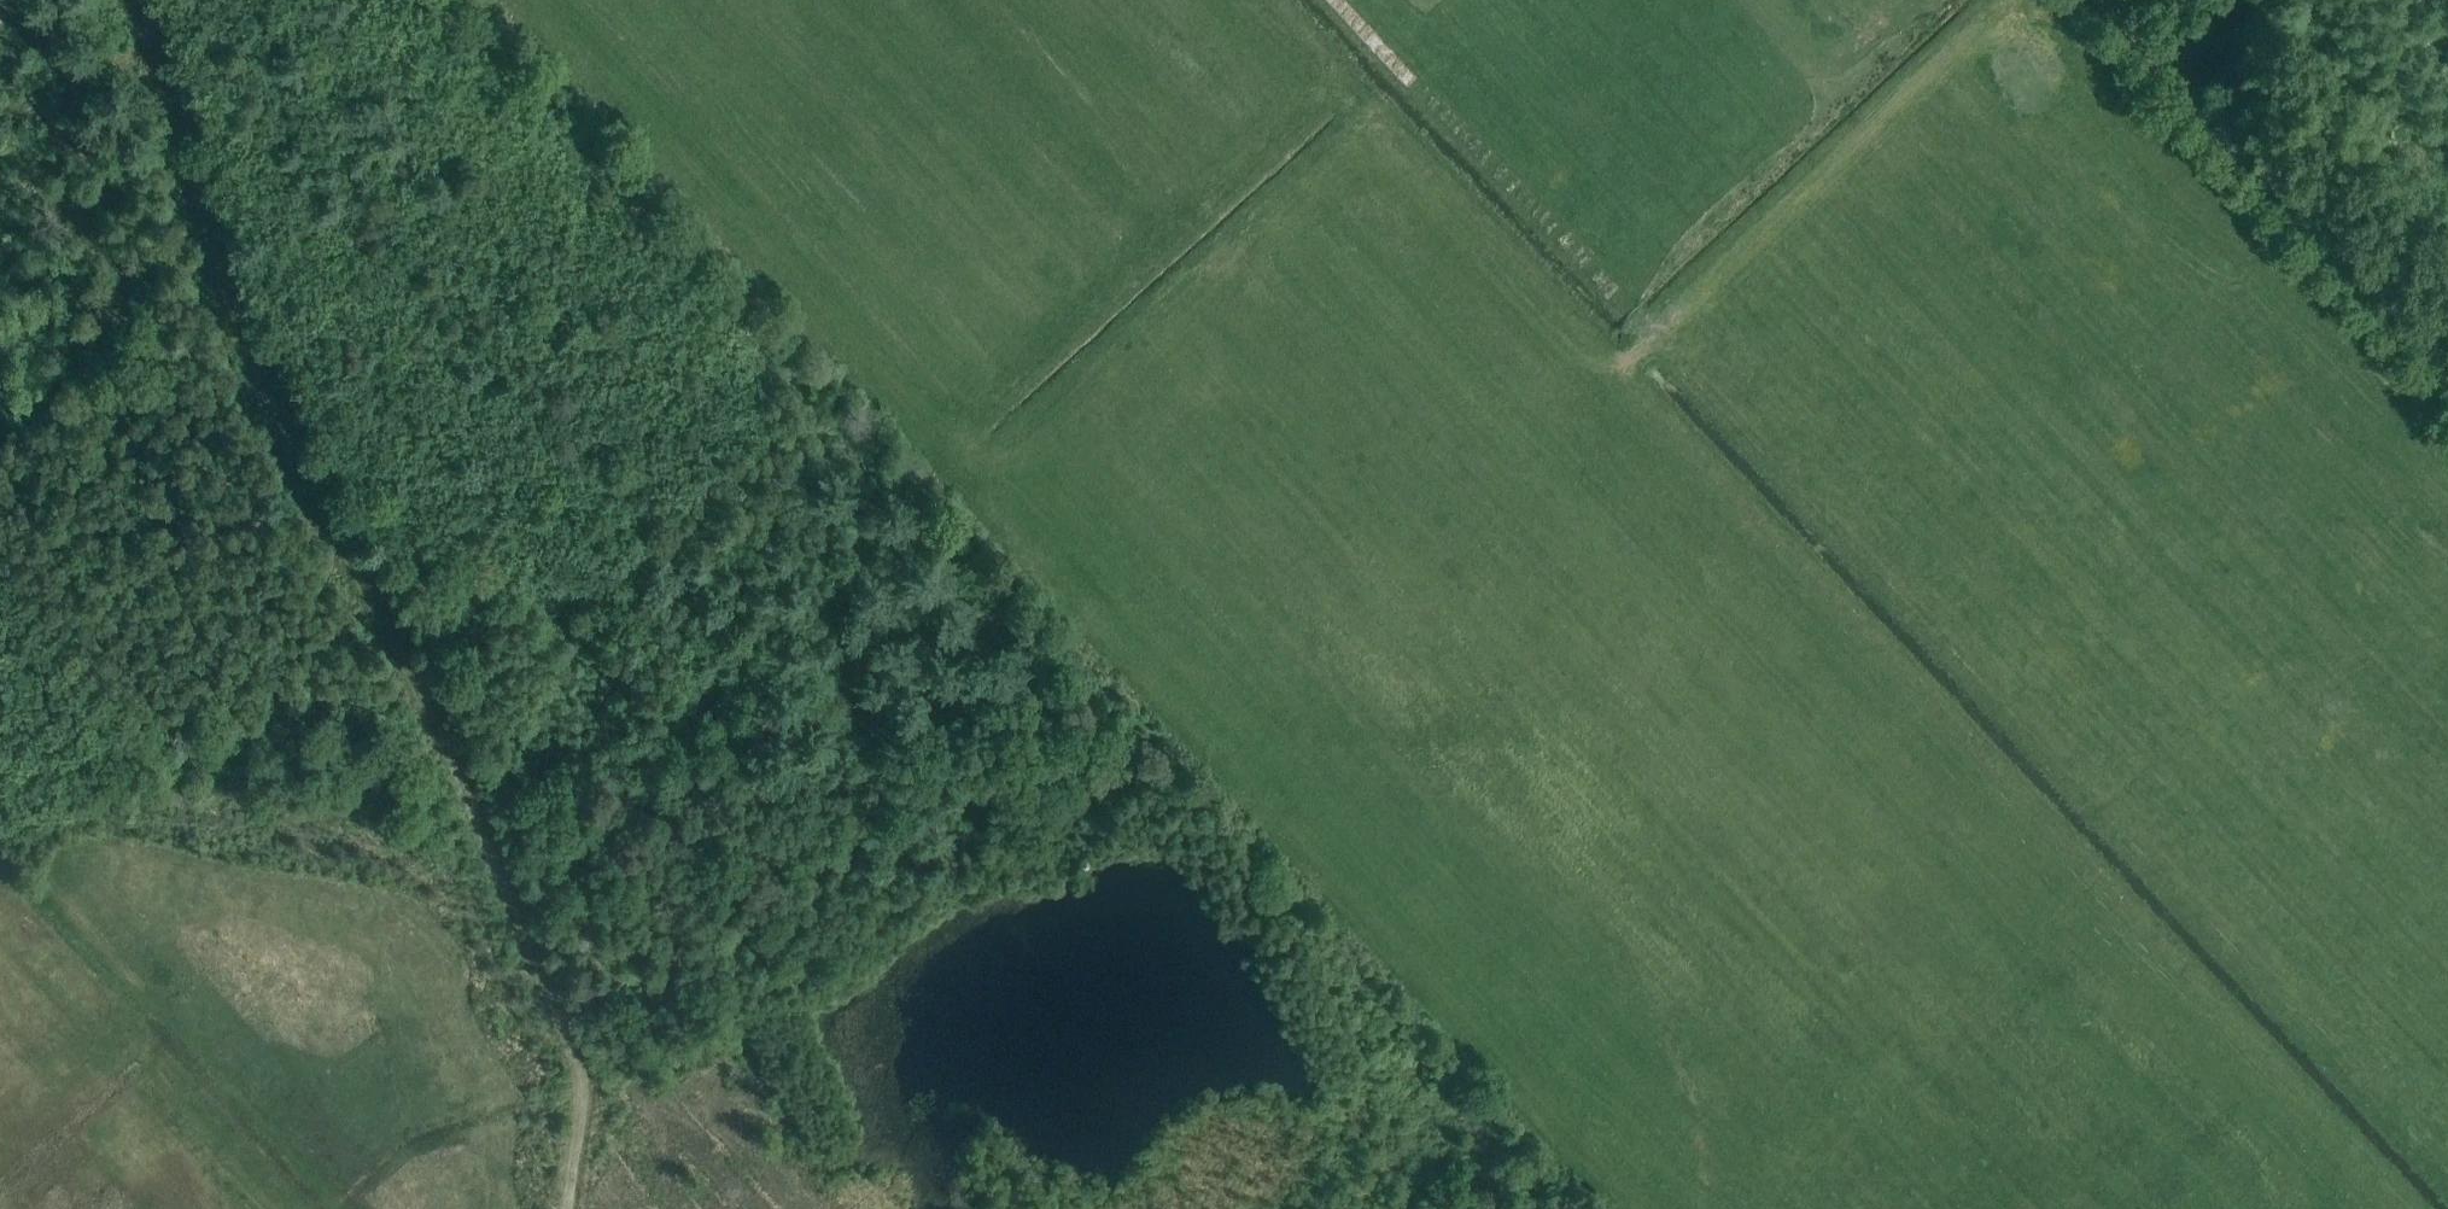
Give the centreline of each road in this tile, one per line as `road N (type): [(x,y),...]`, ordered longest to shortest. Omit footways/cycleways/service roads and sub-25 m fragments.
road 1 (track): [(129,0),(276,413),(475,804),(548,975),(582,1078),(570,1208)]
road 2 (unclassified): [(2447,361),(2103,0)]

